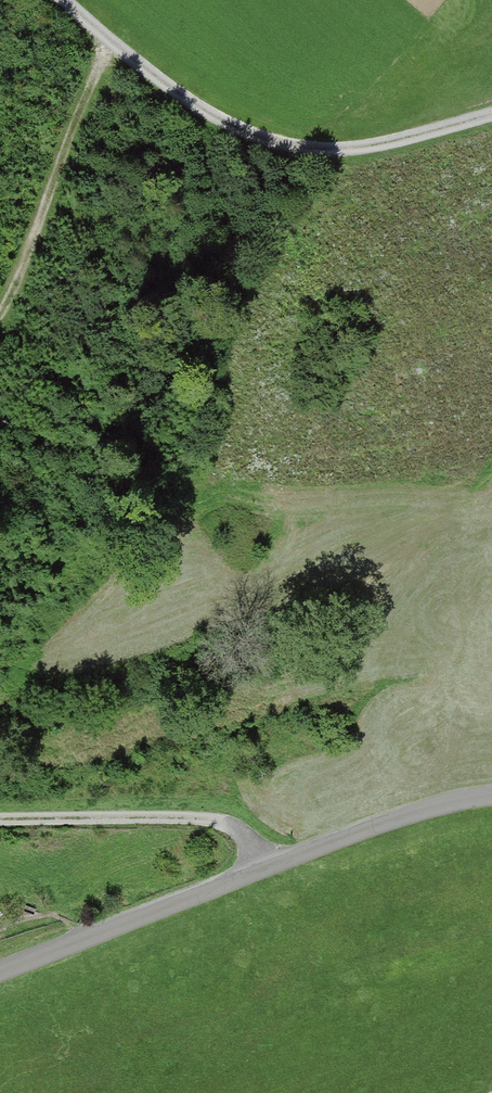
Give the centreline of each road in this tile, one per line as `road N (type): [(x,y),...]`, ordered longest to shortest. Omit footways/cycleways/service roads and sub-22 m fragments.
road 1 (track): [(491,116),(392,143),(331,151),(280,145),(212,118),(62,0)]
road 2 (track): [(0,320),(110,44)]
road 3 (residential): [(0,818),(215,822),(255,848),(264,868)]
road 4 (unclassified): [(0,969),(264,868)]
road 5 (unclassified): [(264,868),(423,810),(491,797)]

